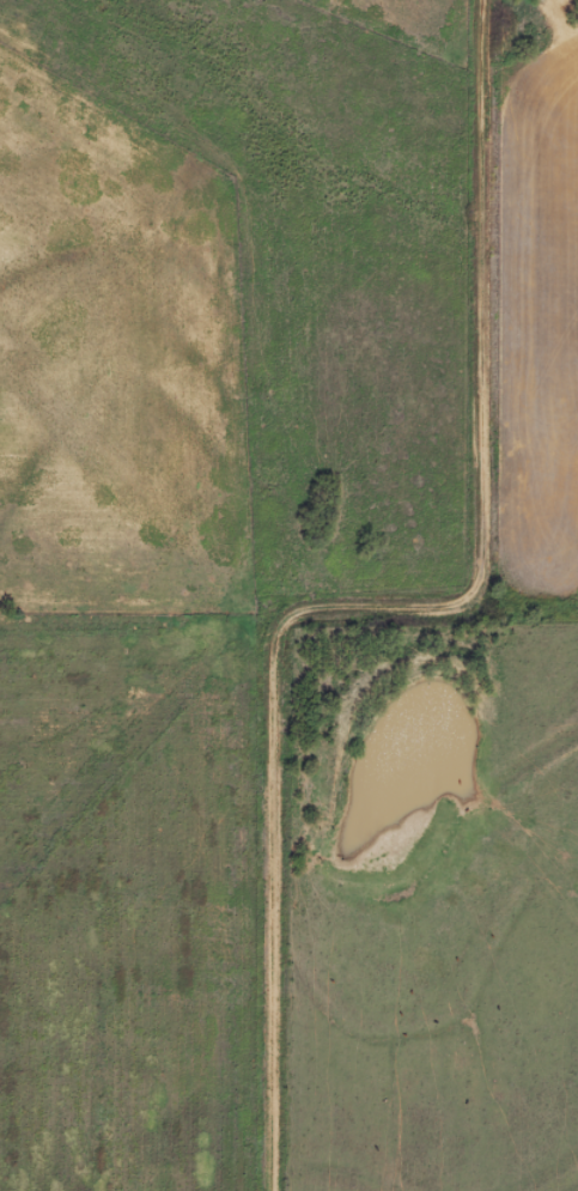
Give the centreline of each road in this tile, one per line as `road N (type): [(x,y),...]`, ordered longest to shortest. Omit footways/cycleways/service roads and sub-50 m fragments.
road 1 (residential): [(273,1190),(275,648),(302,612),(458,602),(486,572),(487,0)]
road 2 (residential): [(274,731),(254,675),(247,516),(264,473),(257,296),(233,271),(80,253),(0,146)]

